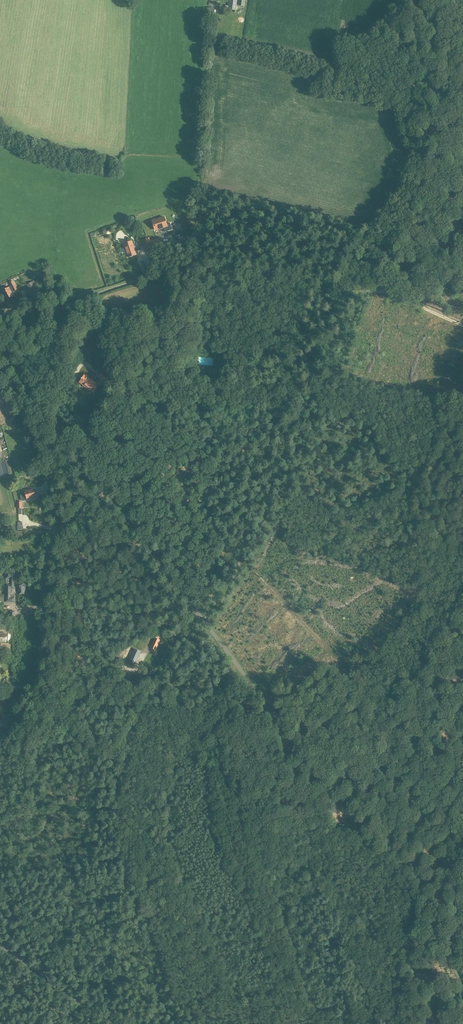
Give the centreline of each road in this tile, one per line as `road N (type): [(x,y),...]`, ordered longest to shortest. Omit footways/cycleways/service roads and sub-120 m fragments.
road 1 (unclassified): [(462,986),(106,491)]
road 2 (track): [(70,440),(104,439),(363,678),(462,740)]
road 3 (track): [(183,1023),(124,850),(118,806),(119,758),(149,702),(133,691),(40,685)]
road 4 (unclassified): [(0,740),(39,688),(54,547),(106,491)]
road 5 (unclassified): [(0,315),(193,271)]
road 6 (unclassified): [(106,491),(0,345)]
road 7 (track): [(366,291),(193,271)]
road 8 (unclassified): [(115,1023),(0,943)]
road 9 (track): [(133,880),(0,876)]

